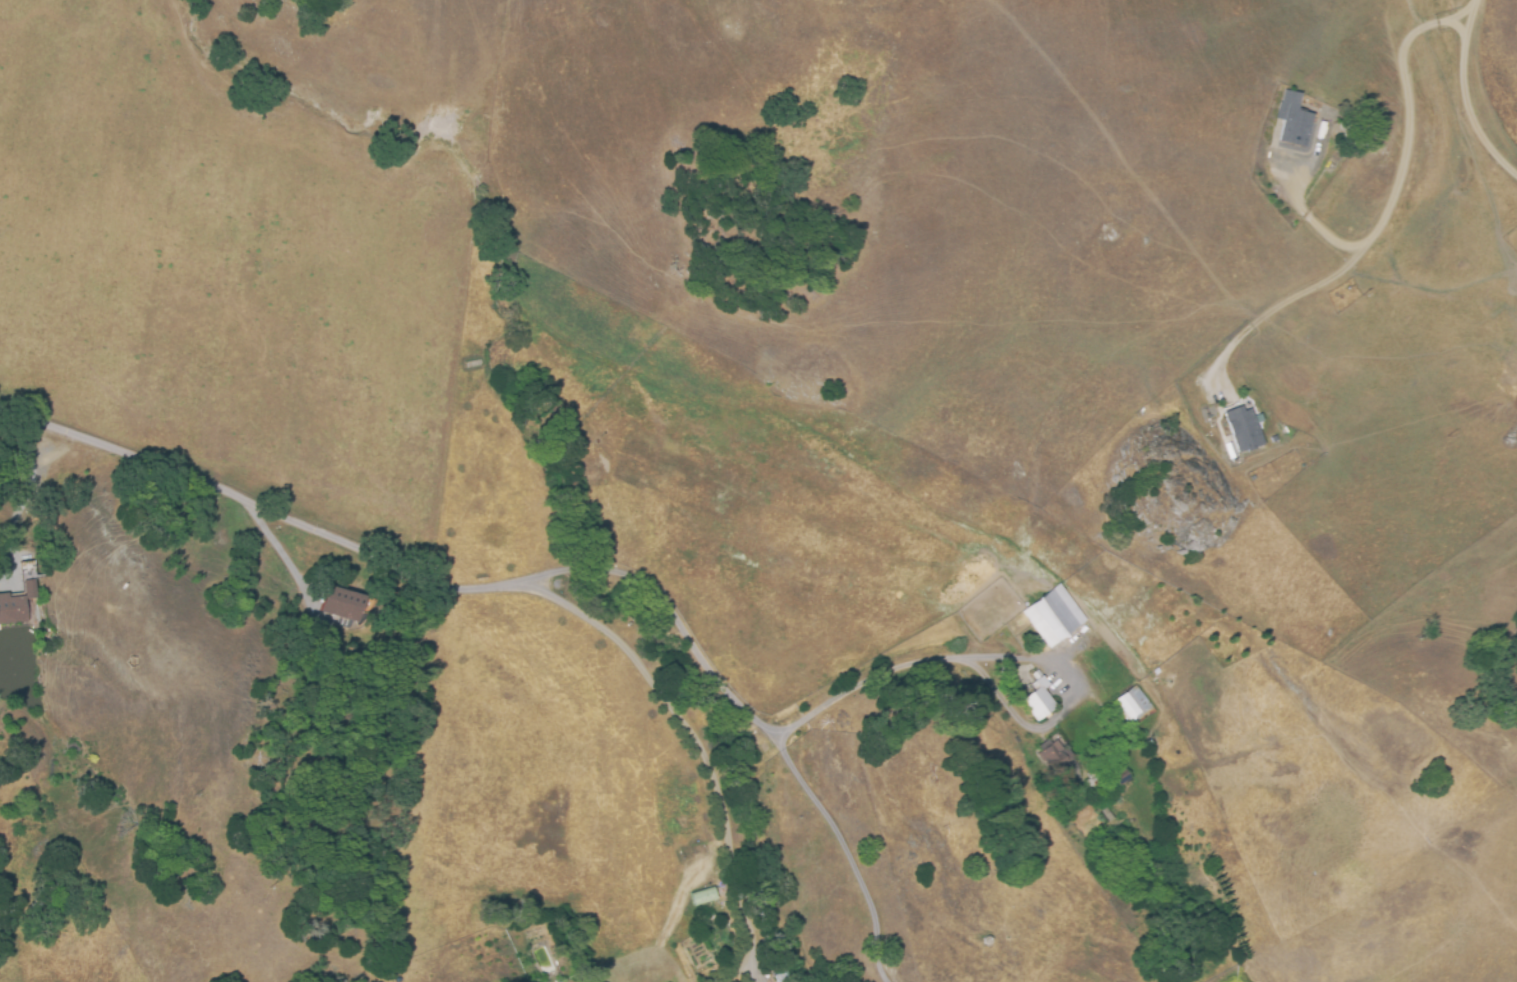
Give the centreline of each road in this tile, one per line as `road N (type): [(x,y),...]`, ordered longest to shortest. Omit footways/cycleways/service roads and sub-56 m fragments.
road 1 (residential): [(525,583),(472,589),(411,582),(125,452),(0,409)]
road 2 (residential): [(1479,0),(1464,51),(1467,105),(1483,142),(1516,175)]

